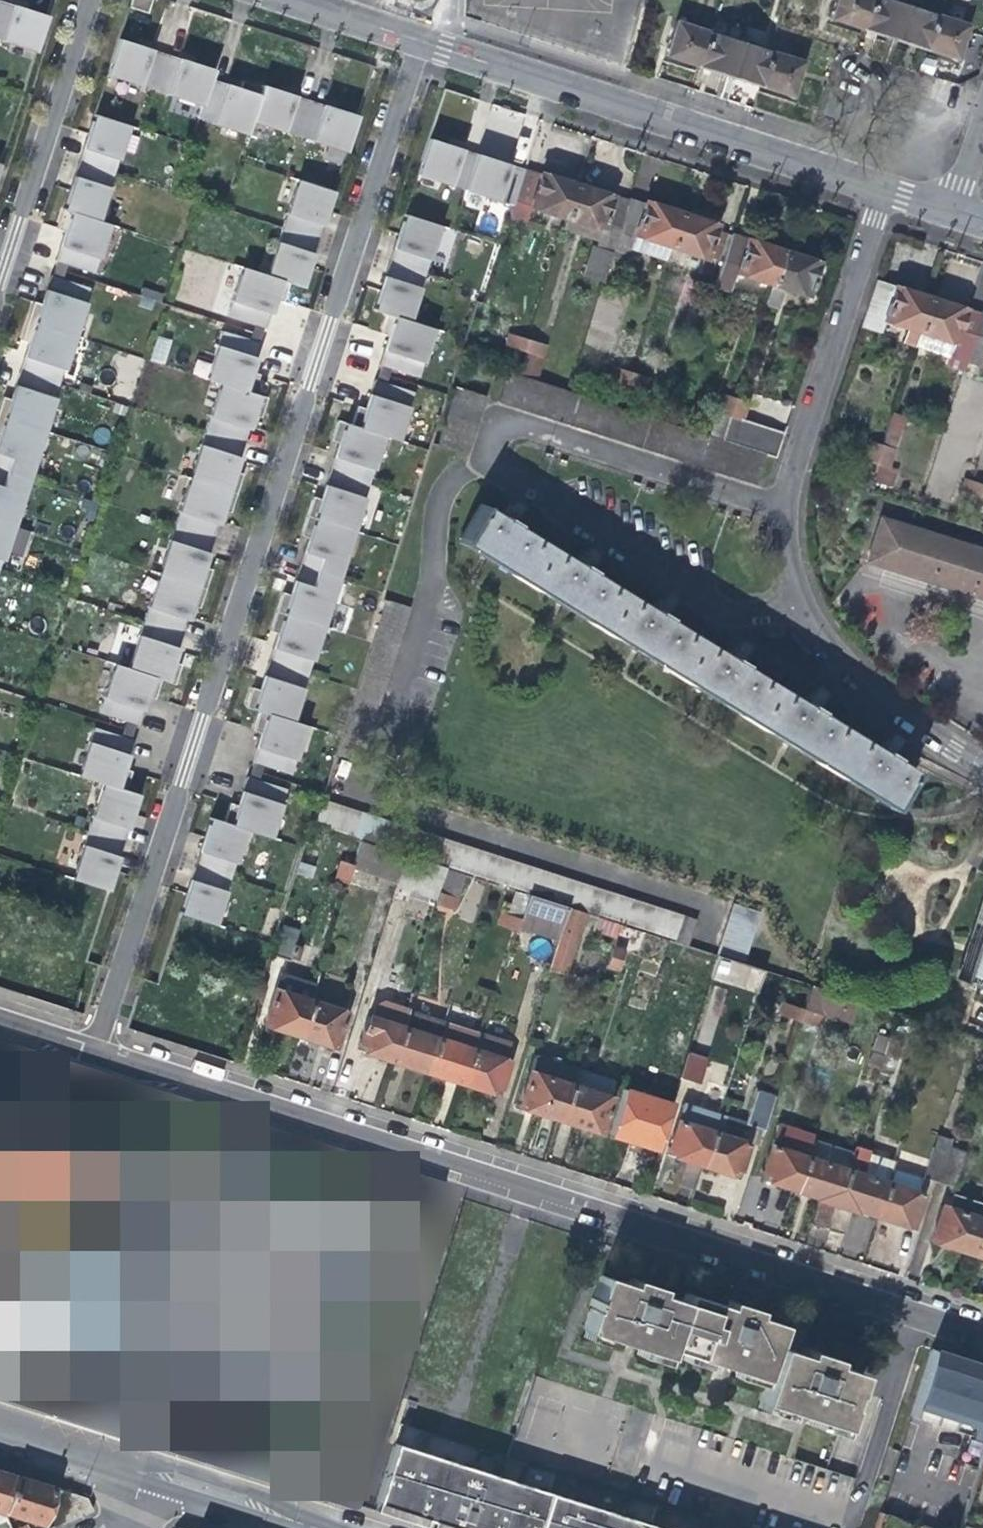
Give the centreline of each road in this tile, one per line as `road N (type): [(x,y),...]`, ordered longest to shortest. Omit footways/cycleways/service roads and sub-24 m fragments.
road 1 (residential): [(95,1050),(421,36)]
road 2 (residential): [(95,1050),(982,1333)]
road 3 (residential): [(982,764),(921,725),(843,658),(809,611),(790,559),(785,507),(872,217),(874,185)]
road 4 (residential): [(874,185),(421,36)]
road 5 (residential): [(0,272),(88,0)]
road 6 (tertiary): [(327,1527),(105,1458)]

